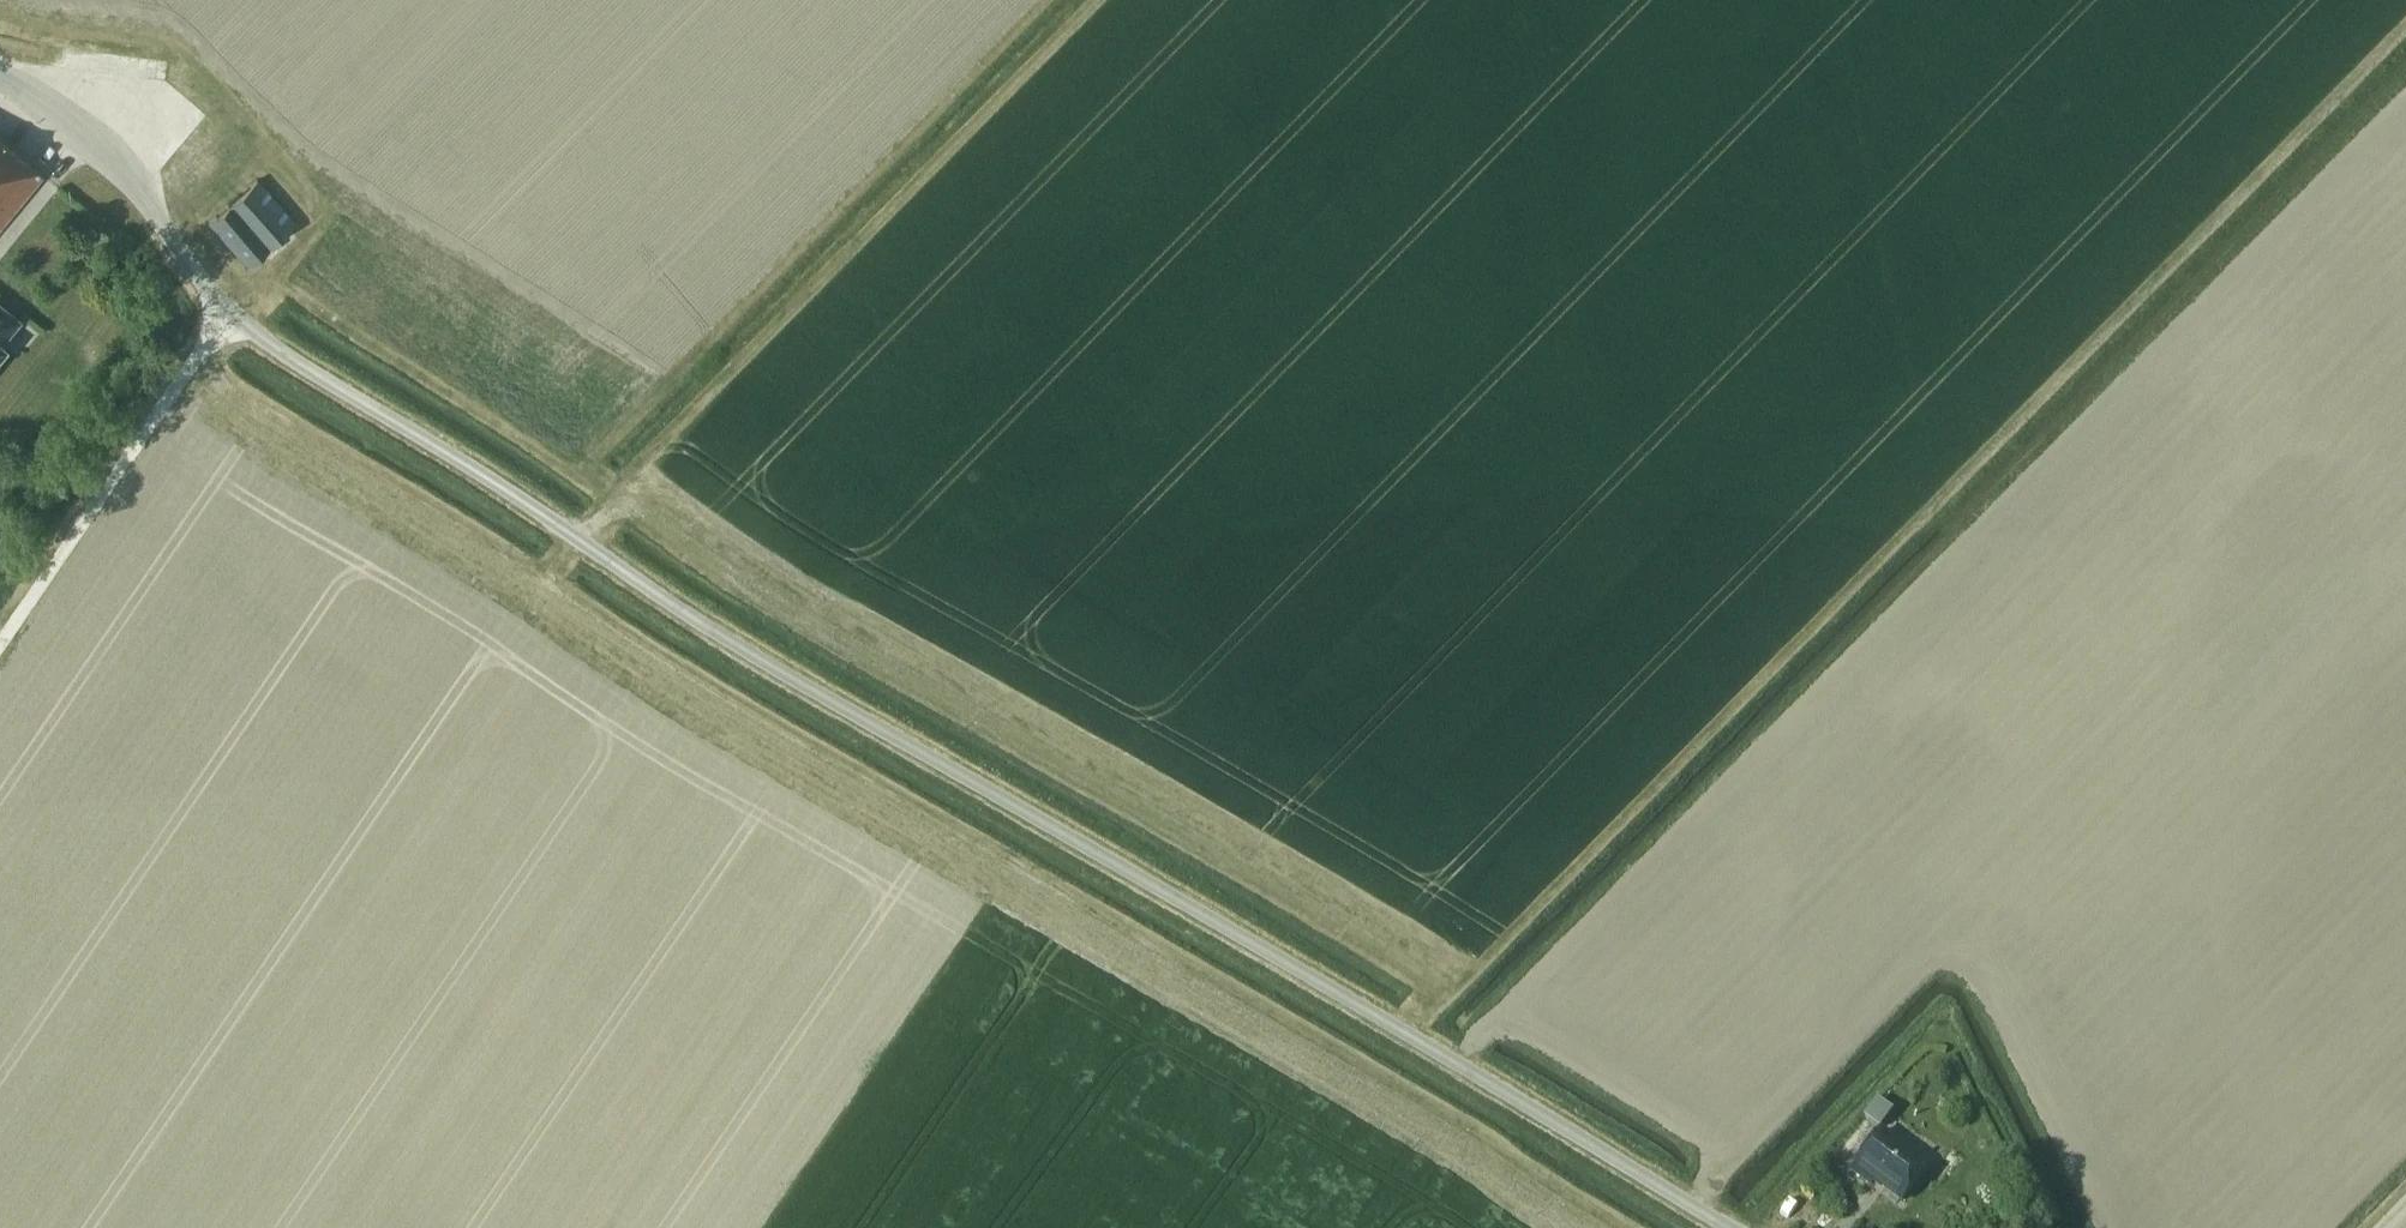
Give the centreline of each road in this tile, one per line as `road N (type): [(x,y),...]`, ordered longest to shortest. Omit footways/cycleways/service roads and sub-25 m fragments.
road 1 (unclassified): [(1731,1227),(839,711),(299,368),(218,312),(42,102),(0,77)]

